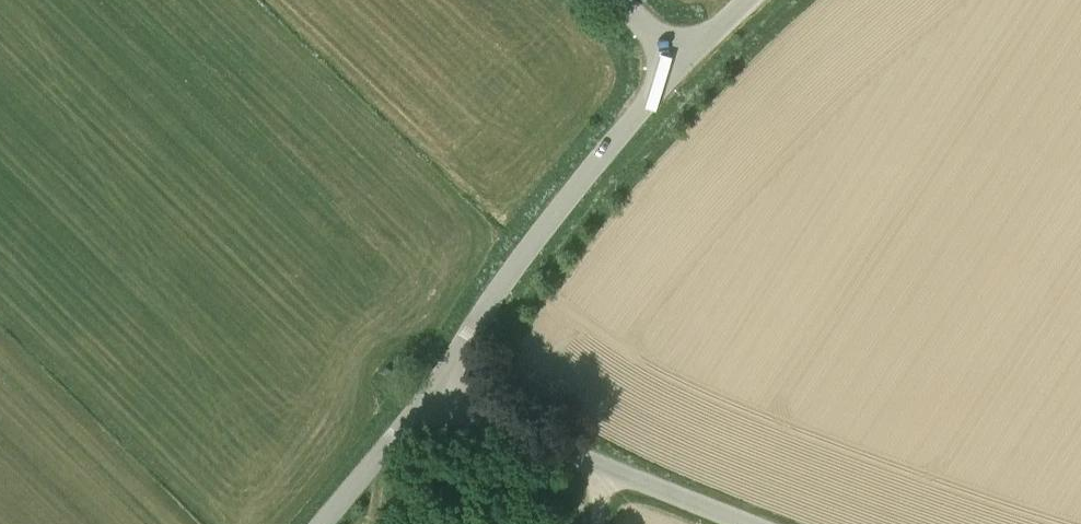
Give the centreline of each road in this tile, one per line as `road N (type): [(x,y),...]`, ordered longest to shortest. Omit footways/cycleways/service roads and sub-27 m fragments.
road 1 (tertiary): [(430,395),(514,265),(682,63)]
road 2 (tertiary): [(732,523),(430,395)]
road 3 (tertiary): [(329,523),(430,395)]

